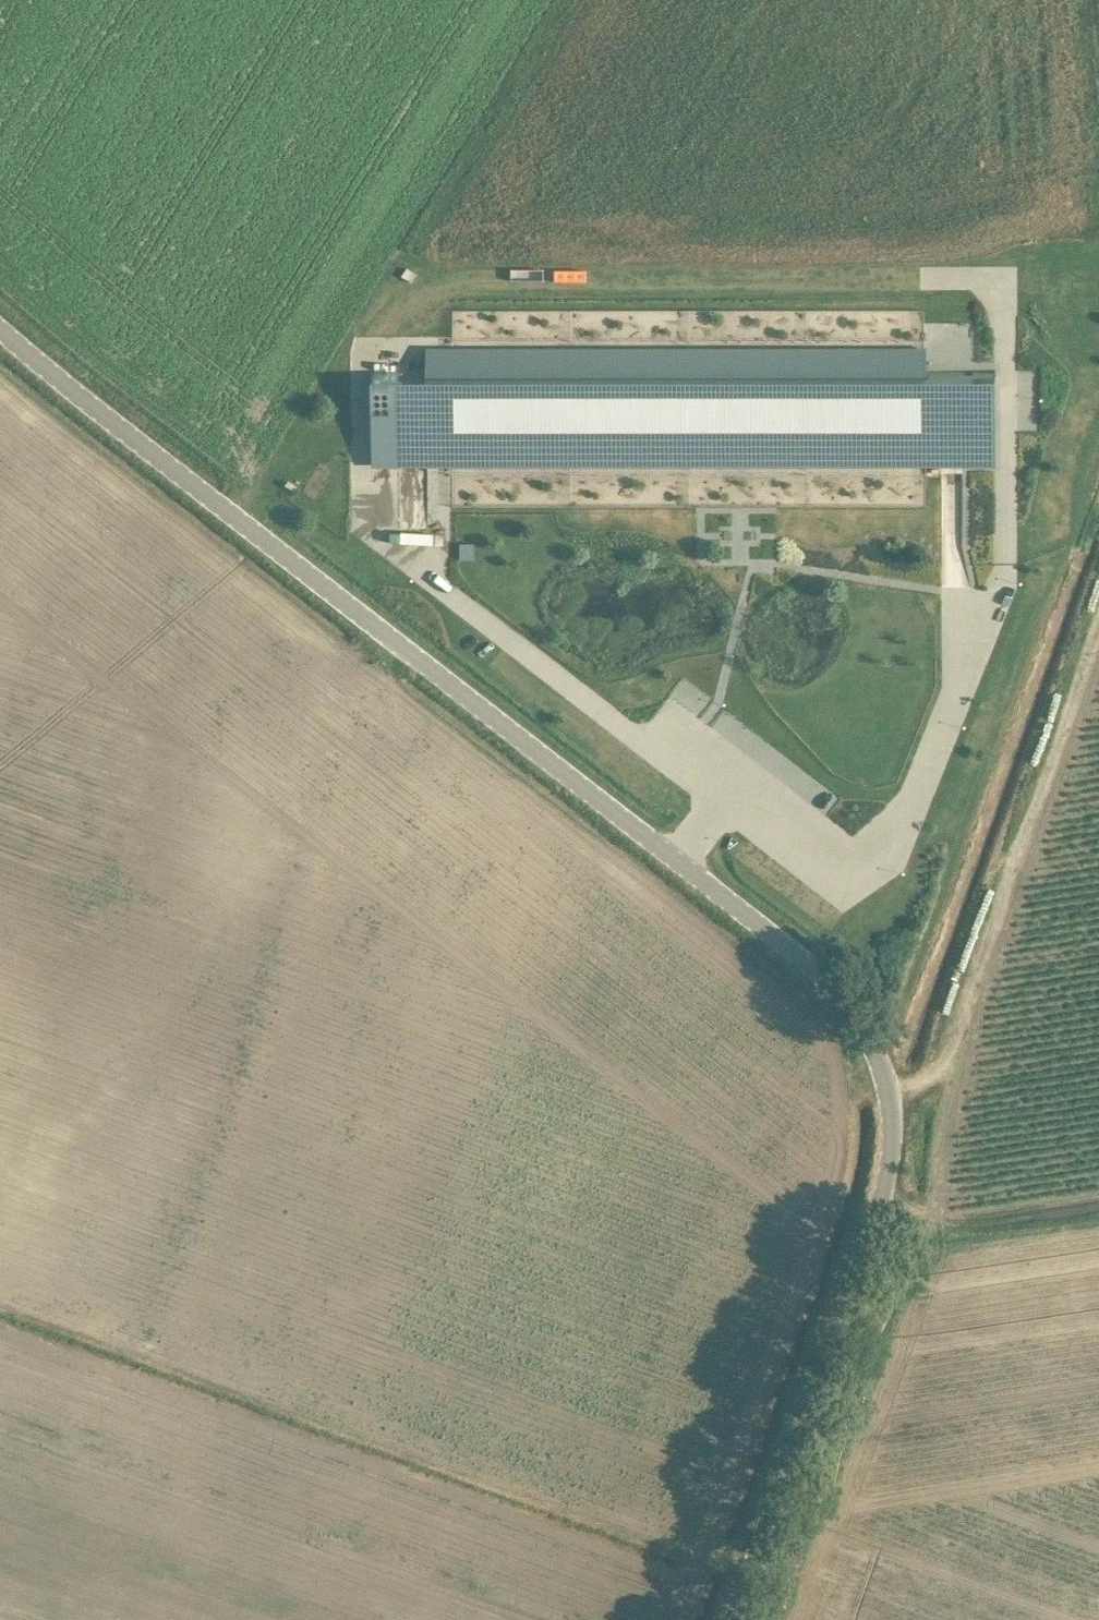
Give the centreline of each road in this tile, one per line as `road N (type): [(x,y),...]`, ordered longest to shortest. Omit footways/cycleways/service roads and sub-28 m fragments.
road 1 (unclassified): [(734,1619),(889,1184),(890,1093),(864,1027),(798,954),(0,326)]
road 2 (track): [(890,1093),(929,1084),(949,1068),(1017,866)]

